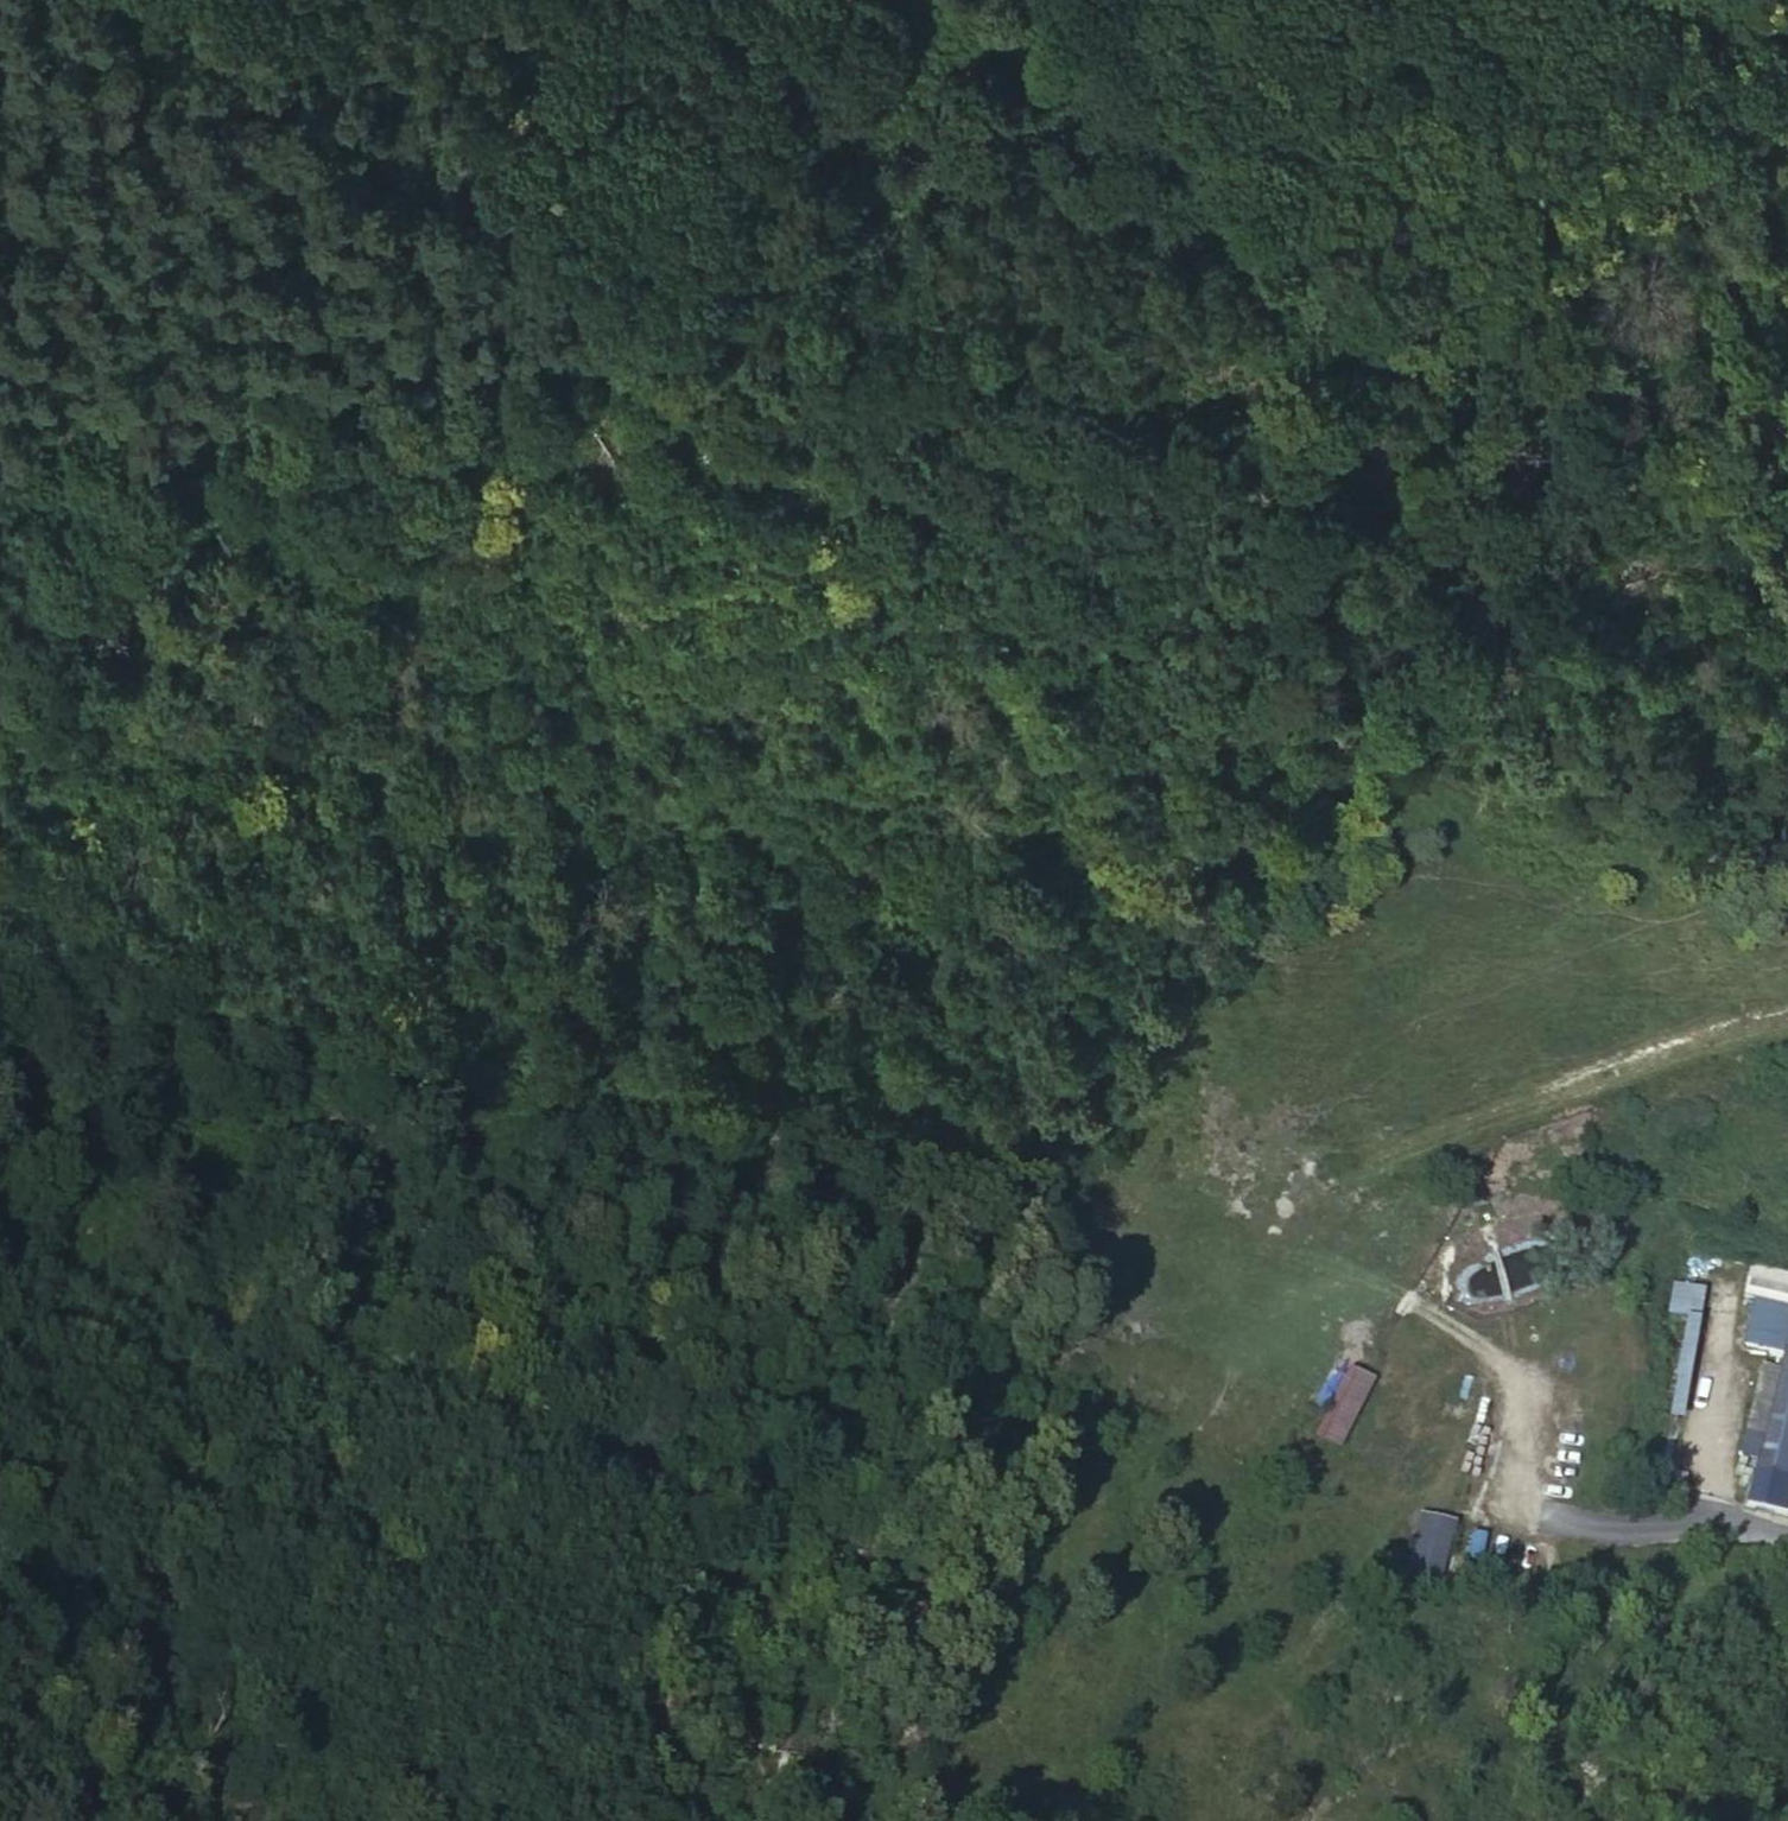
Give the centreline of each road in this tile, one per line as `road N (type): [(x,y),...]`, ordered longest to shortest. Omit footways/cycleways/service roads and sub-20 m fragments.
road 1 (track): [(0,480),(678,329),(133,0)]
road 2 (unclassified): [(1787,1549),(1488,1500)]
road 3 (track): [(88,1820),(57,1743),(0,1733)]

